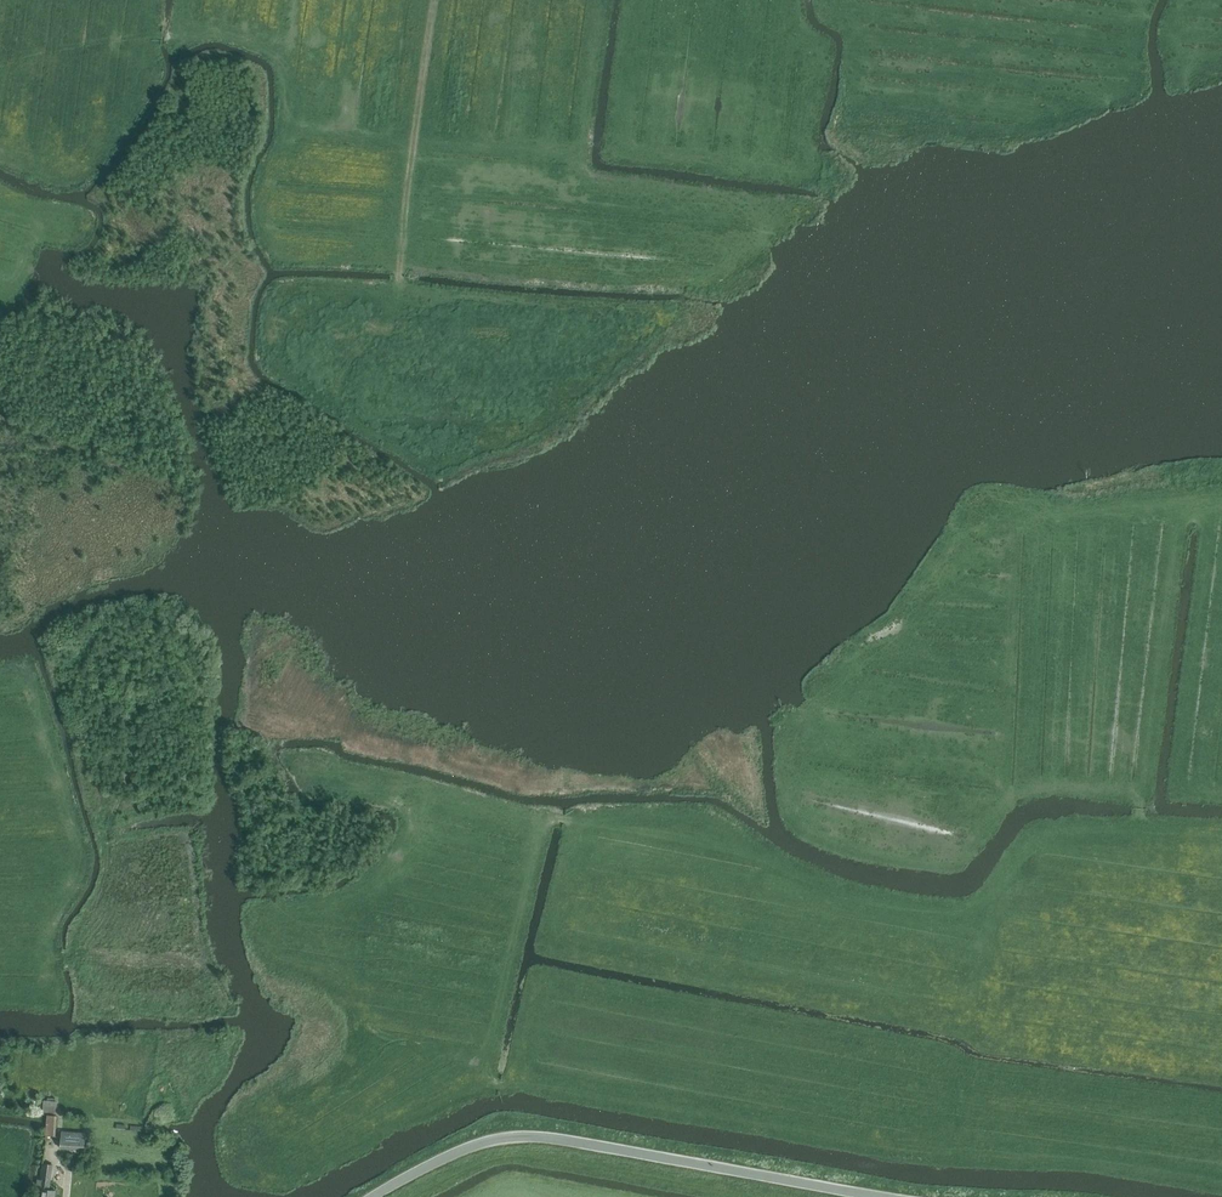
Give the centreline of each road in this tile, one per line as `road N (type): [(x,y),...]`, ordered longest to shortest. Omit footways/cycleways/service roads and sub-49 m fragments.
road 1 (unclassified): [(880,1196),(519,1136),(460,1151),(372,1196)]
road 2 (track): [(428,295),(428,269),(406,237),(436,0)]

